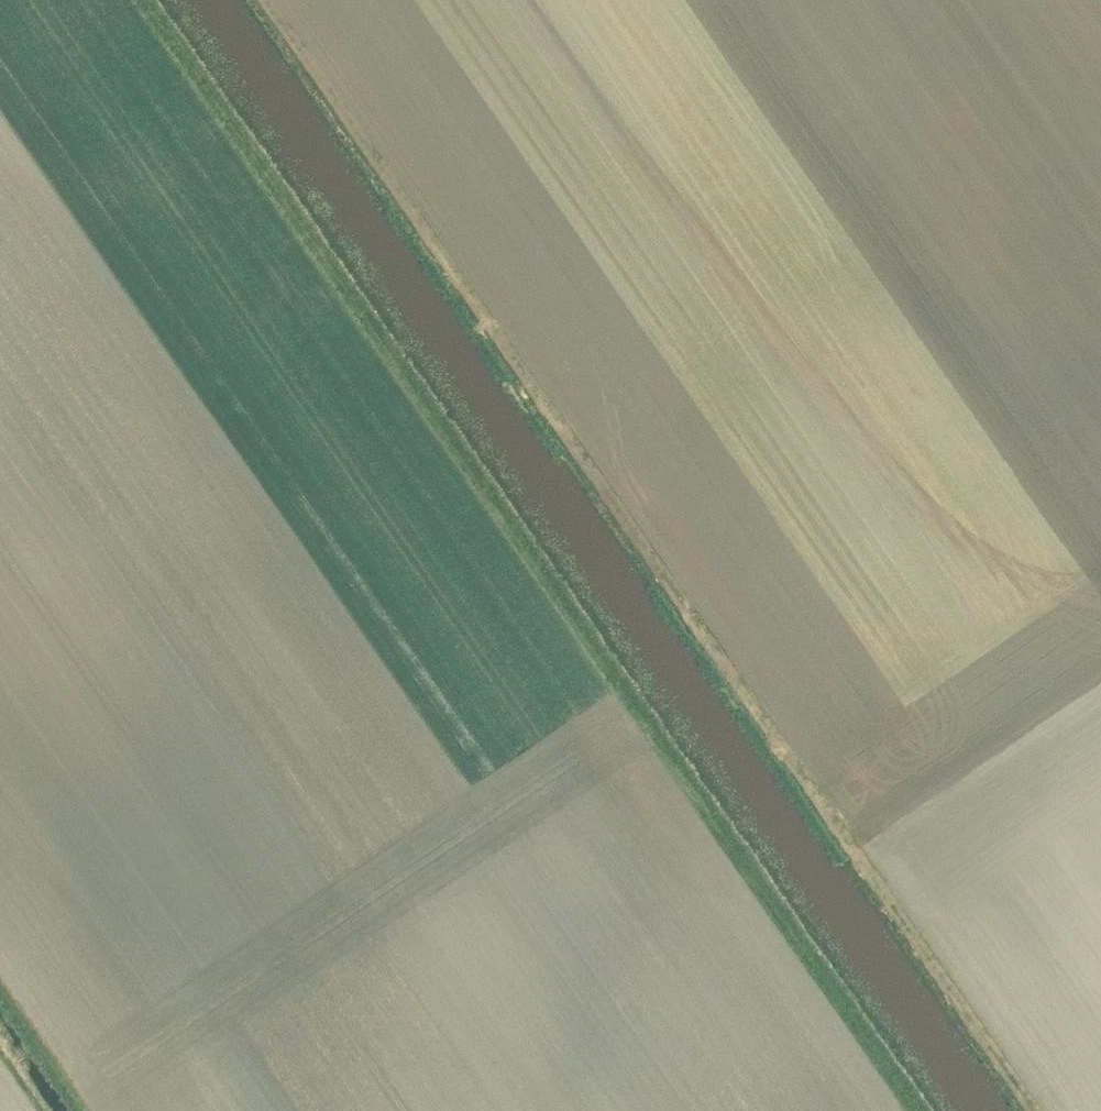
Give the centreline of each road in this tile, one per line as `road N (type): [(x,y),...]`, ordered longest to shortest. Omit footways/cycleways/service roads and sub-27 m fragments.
road 1 (track): [(156,0),(931,1110)]

